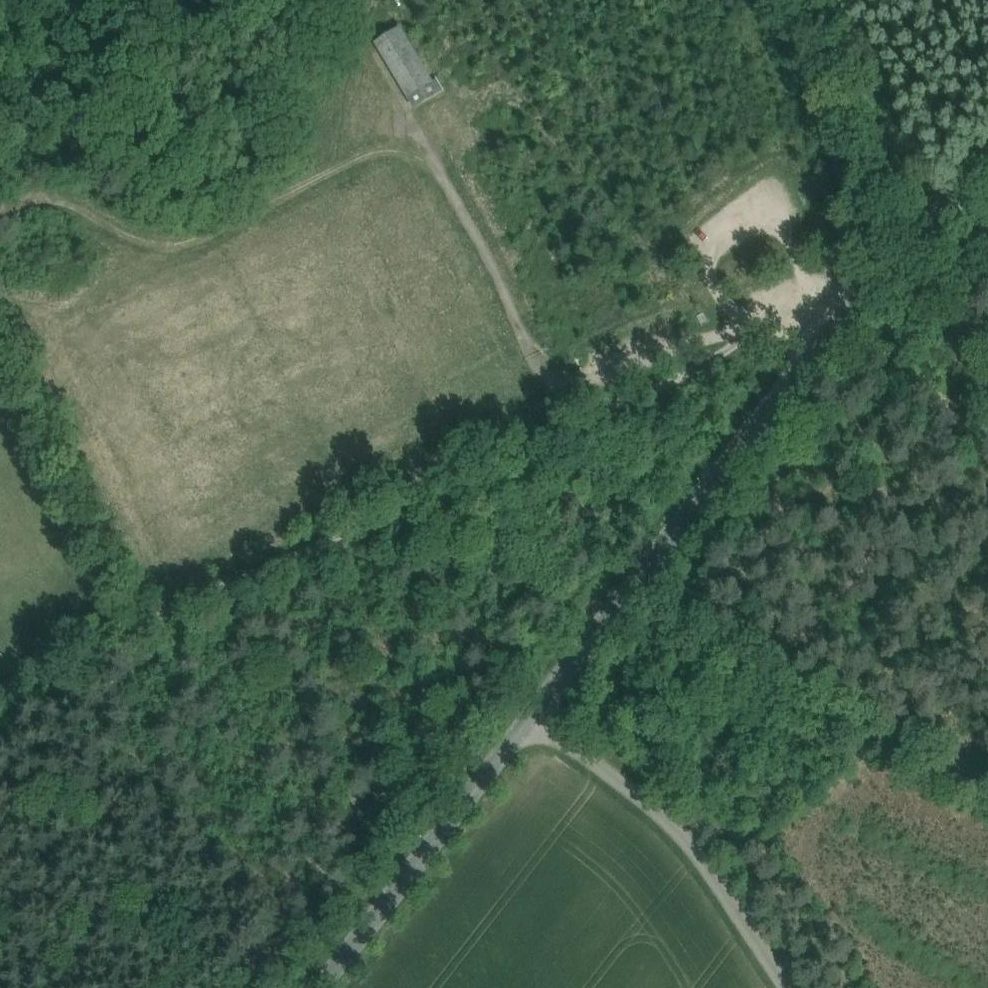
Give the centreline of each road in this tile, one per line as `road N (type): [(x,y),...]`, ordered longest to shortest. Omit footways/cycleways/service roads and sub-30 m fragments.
road 1 (track): [(857,305),(814,293),(734,350),(0,691)]
road 2 (tertiary): [(530,715),(780,393),(987,173)]
road 3 (track): [(771,208),(702,253),(724,298),(755,336),(720,334),(570,388),(549,379),(535,355),(486,249),(411,124)]
road 4 (track): [(439,164),(383,147),(178,242),(131,233),(66,201),(0,214)]
road 5 (track): [(987,783),(683,618),(633,582)]
road 6 (unclassified): [(788,987),(696,850),(664,816),(530,715)]
road 7 (tertiary): [(318,987),(530,715)]
road 8 (track): [(857,305),(843,237),(841,152),(854,99)]
road 9 (track): [(814,293),(771,208),(793,193)]

